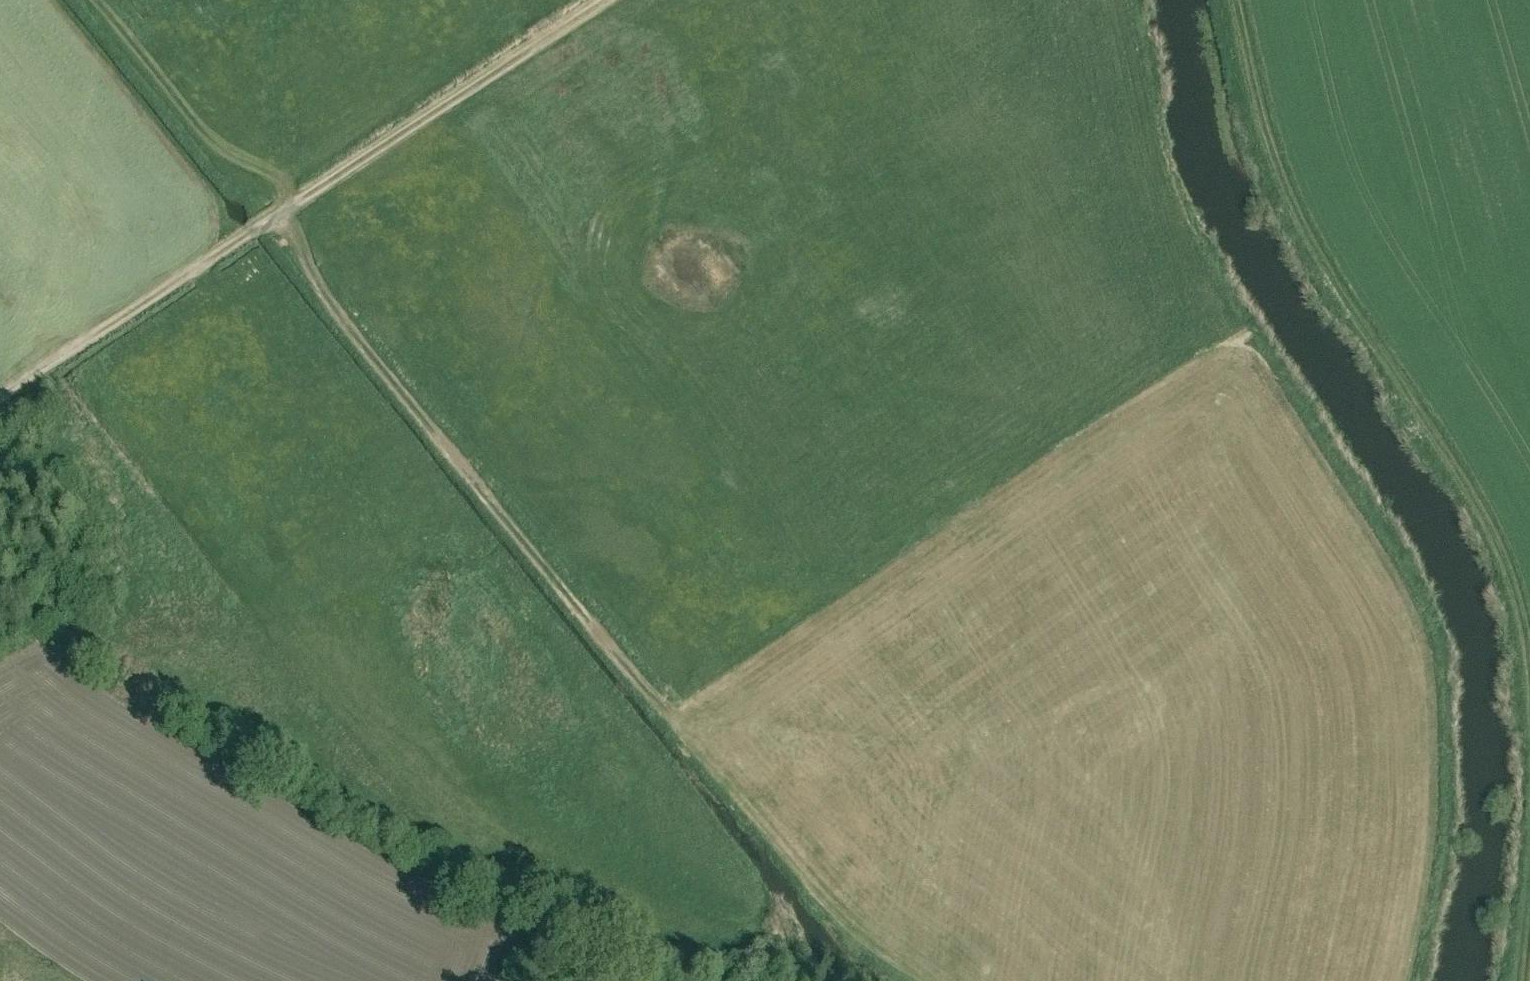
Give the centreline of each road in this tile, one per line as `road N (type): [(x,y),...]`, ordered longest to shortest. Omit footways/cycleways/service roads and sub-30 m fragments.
road 1 (track): [(0,392),(600,0)]

